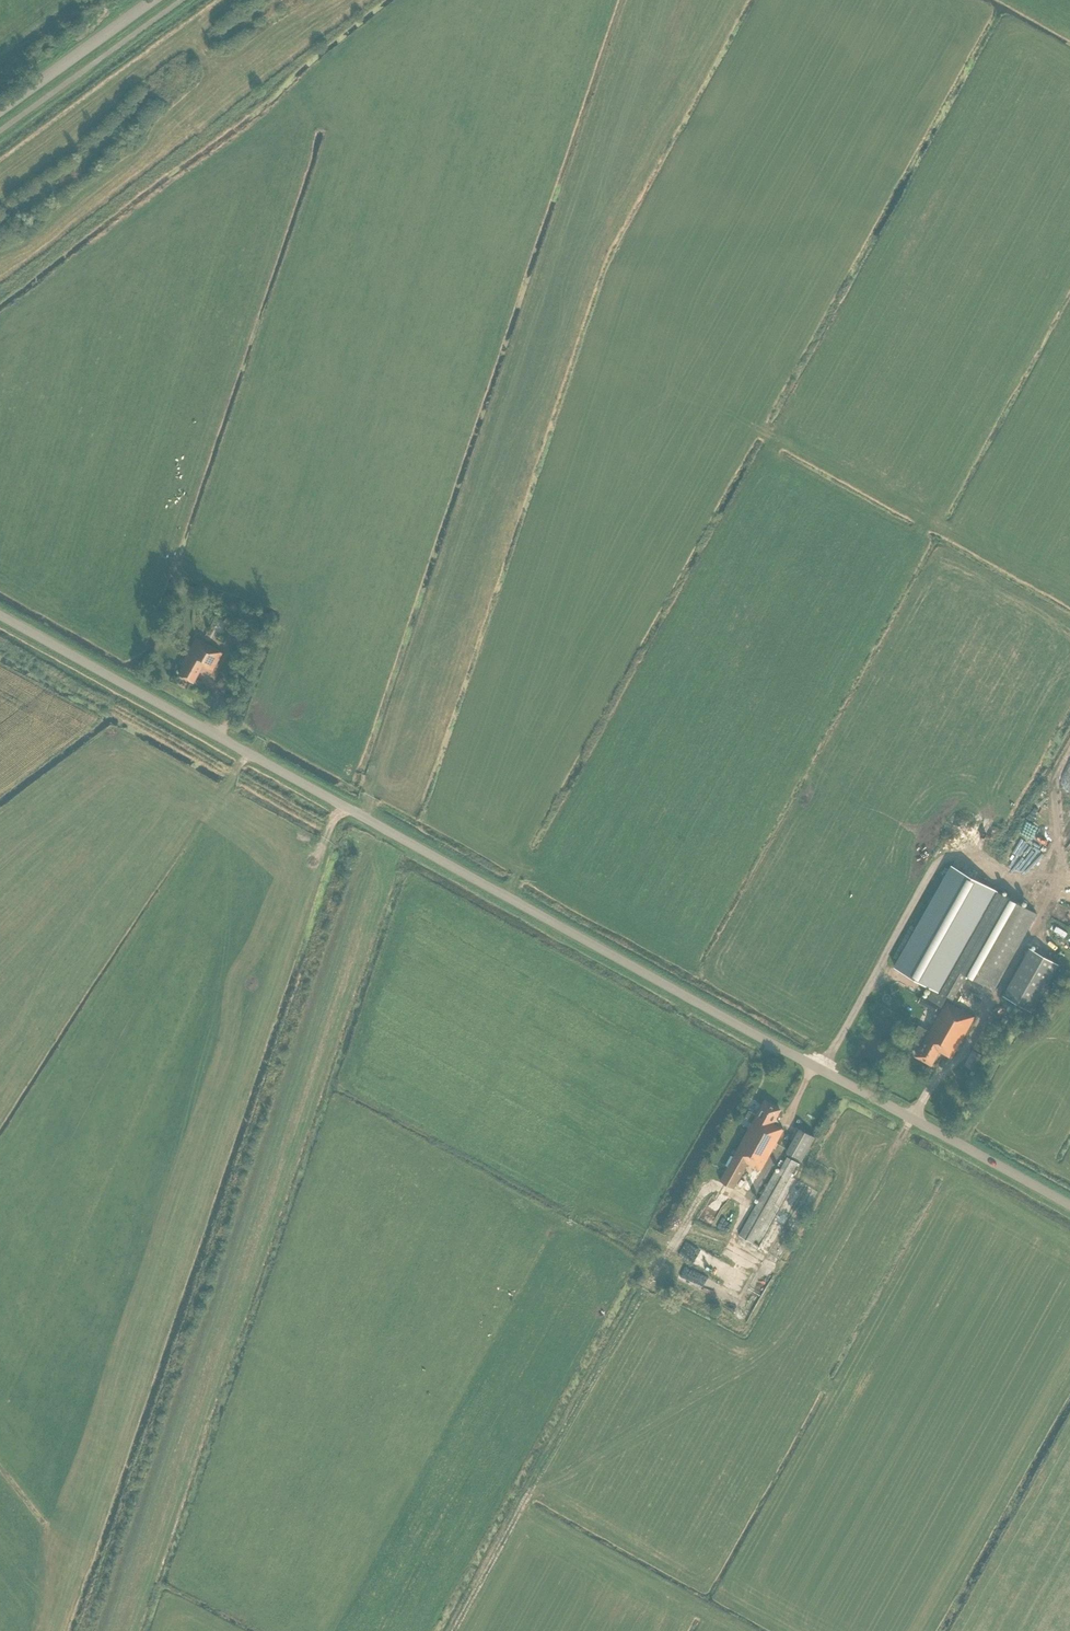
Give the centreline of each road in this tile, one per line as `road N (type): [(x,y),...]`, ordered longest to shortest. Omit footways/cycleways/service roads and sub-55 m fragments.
road 1 (unclassified): [(1069,1208),(0,614)]
road 2 (secondary): [(0,112),(155,0)]

